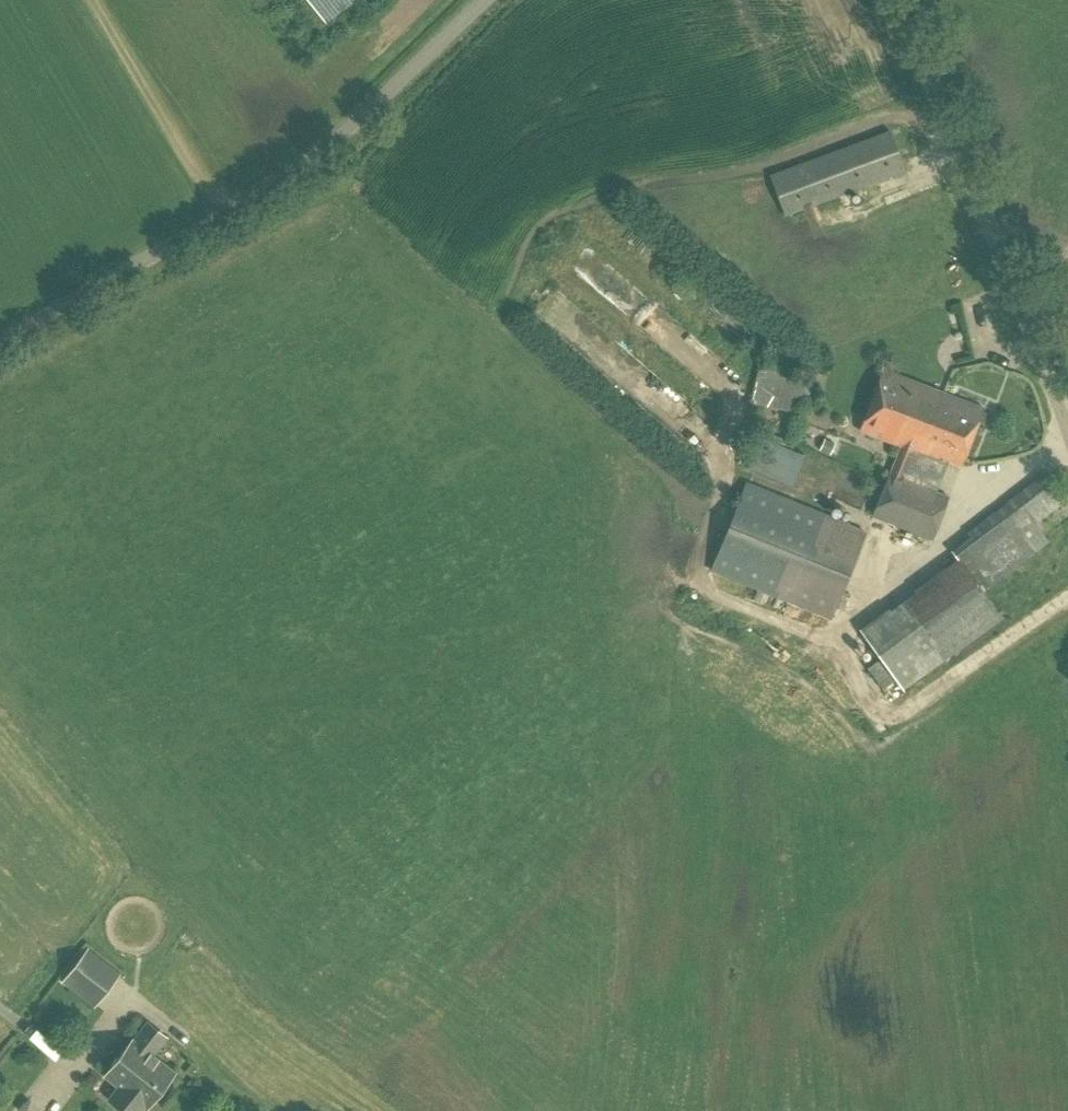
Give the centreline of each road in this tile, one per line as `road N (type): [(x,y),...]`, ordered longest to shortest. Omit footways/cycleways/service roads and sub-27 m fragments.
road 1 (unclassified): [(0,341),(283,180),(487,0)]
road 2 (unclassified): [(1067,407),(947,107),(894,0)]

